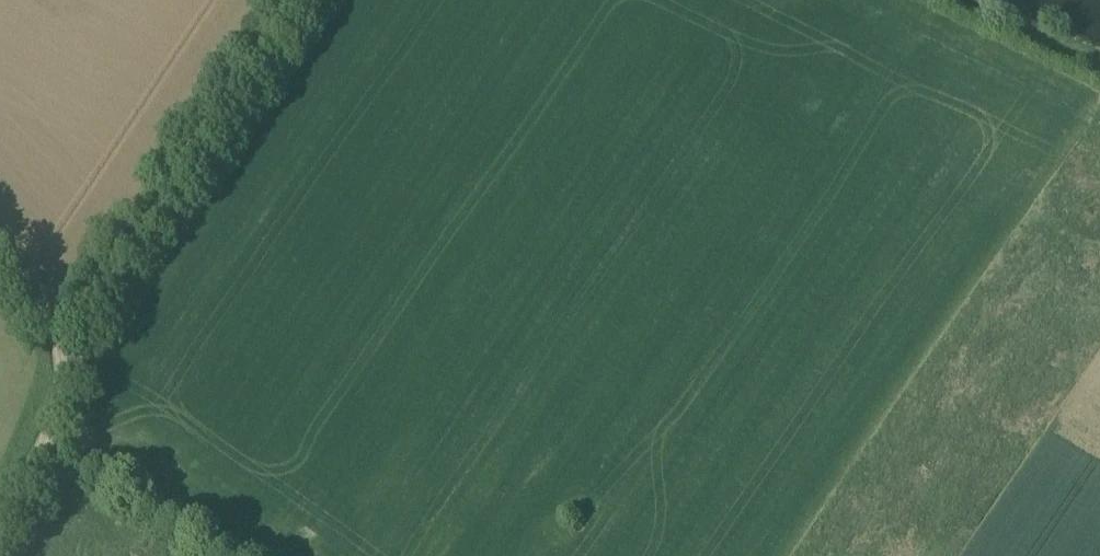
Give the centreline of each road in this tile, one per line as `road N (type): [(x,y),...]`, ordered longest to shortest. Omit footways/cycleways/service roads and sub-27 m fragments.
road 1 (unclassified): [(0,520),(46,436),(60,368),(41,315),(0,258)]
road 2 (track): [(962,0),(1099,67)]

